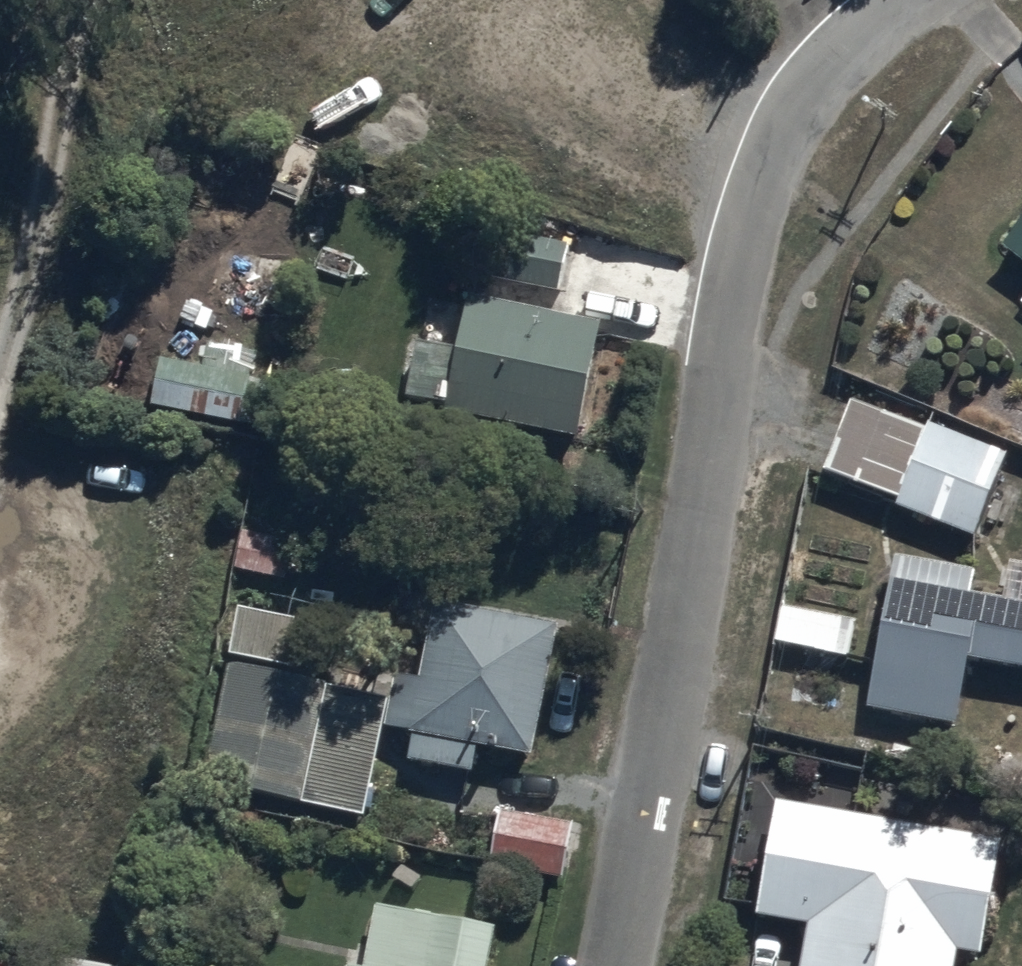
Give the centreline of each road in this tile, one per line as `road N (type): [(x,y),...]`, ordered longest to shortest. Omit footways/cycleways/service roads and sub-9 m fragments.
road 1 (residential): [(729,280),(227,159),(13,360),(0,395)]
road 2 (residential): [(729,280),(691,557),(610,965)]
road 3 (residential): [(898,0),(846,43),(786,114),(755,186),(729,280)]
road 4 (track): [(13,360),(77,45)]

